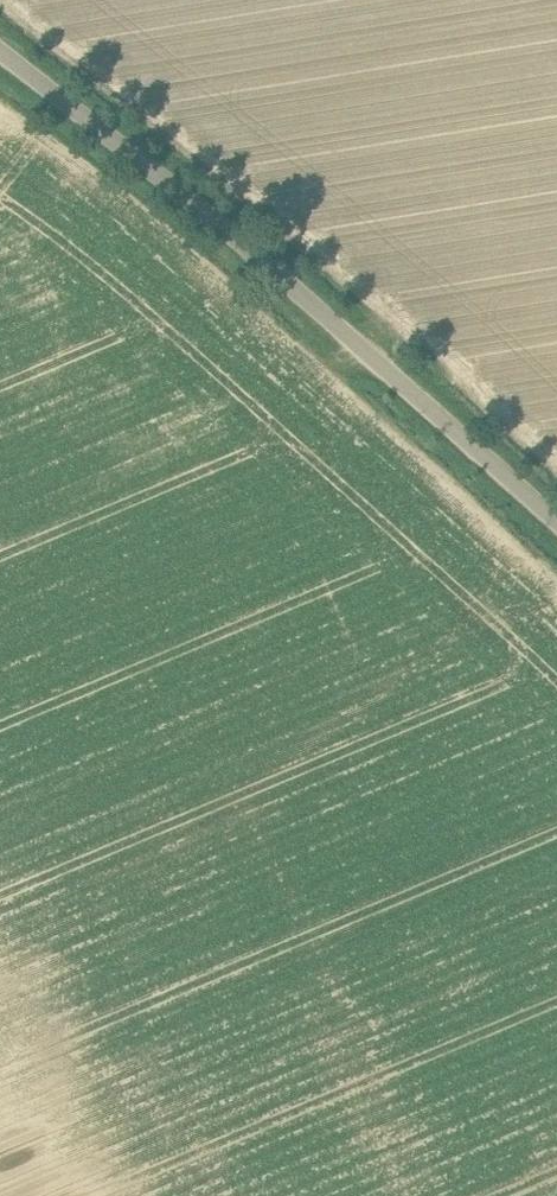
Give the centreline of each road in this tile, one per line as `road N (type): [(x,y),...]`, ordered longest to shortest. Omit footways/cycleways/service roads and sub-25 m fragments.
road 1 (unclassified): [(556,521),(220,225),(0,50)]

